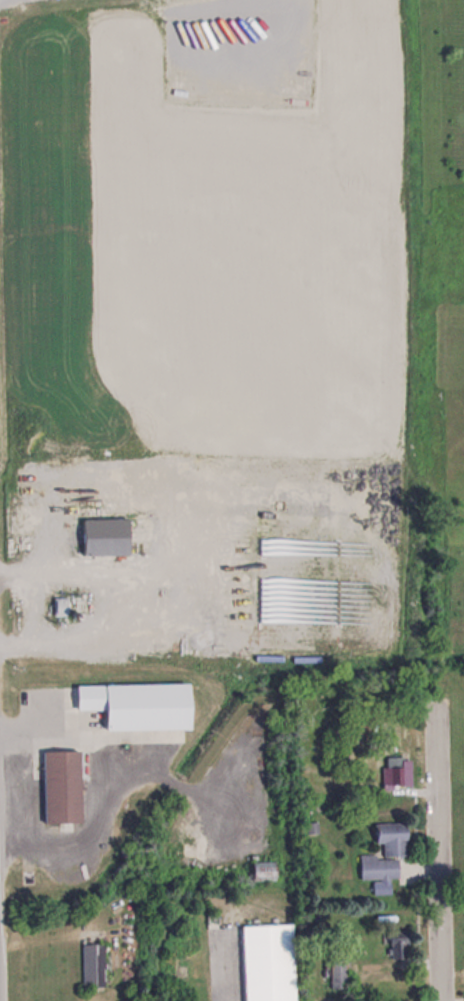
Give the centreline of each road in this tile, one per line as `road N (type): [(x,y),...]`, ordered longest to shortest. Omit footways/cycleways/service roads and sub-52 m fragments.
road 1 (residential): [(440,1000),(434,699)]

